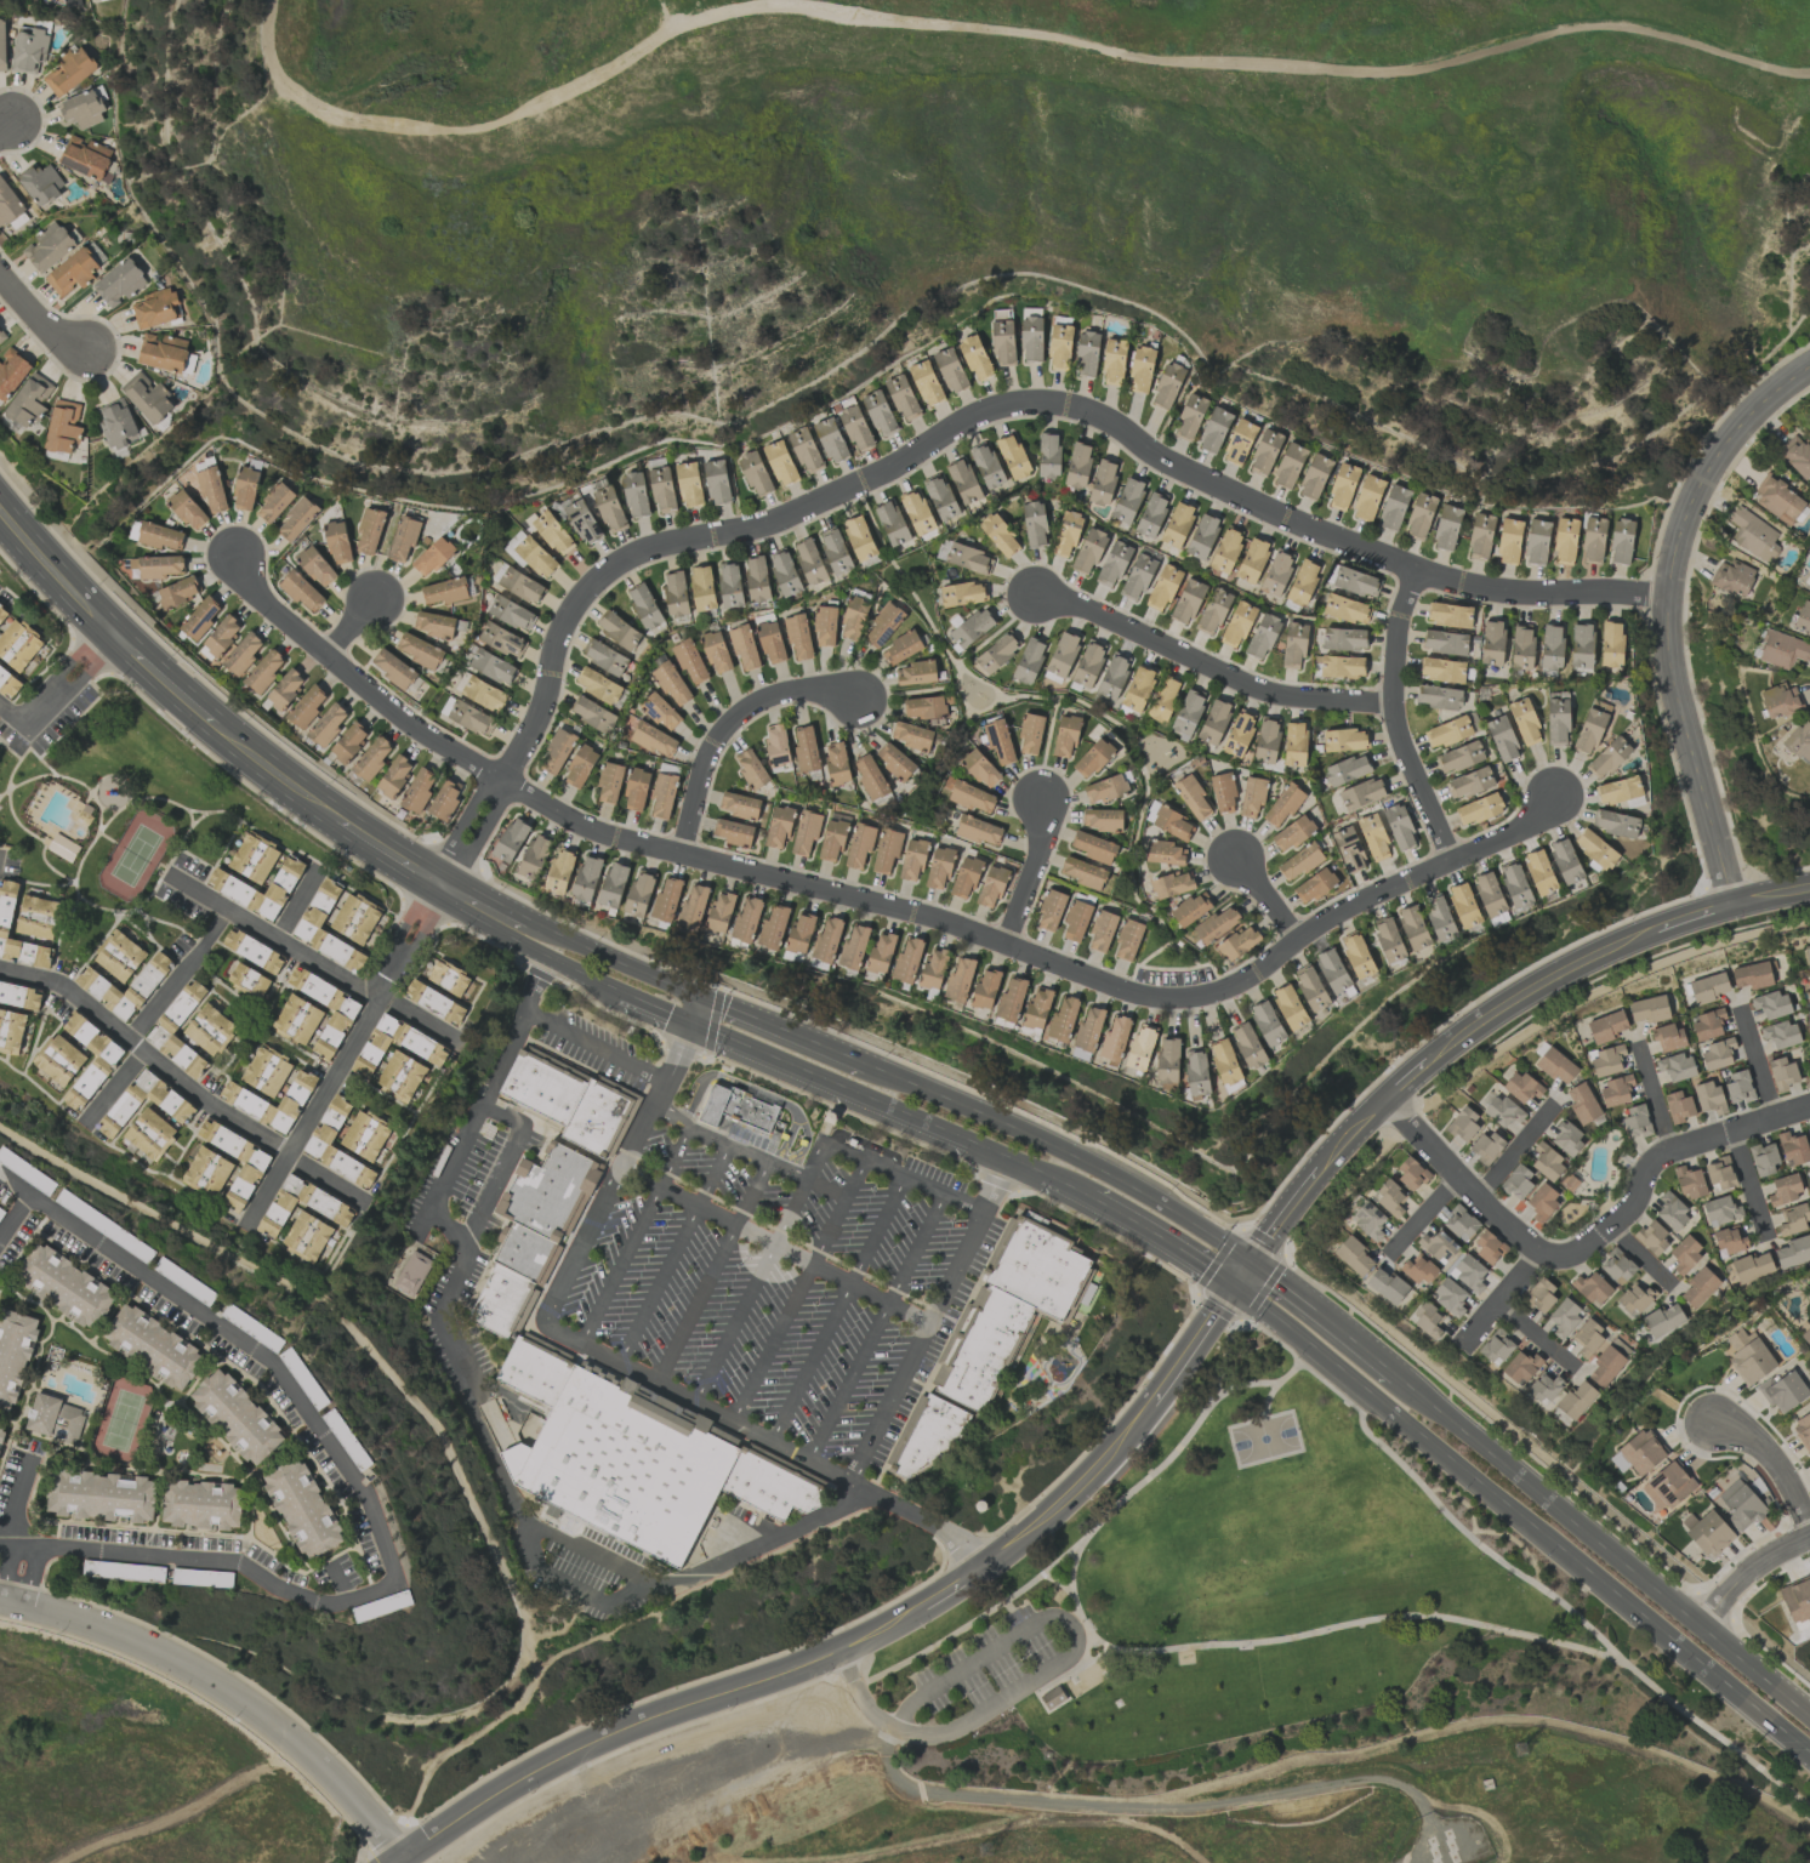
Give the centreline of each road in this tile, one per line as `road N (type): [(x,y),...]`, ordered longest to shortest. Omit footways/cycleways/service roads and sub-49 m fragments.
road 1 (residential): [(233,559),(251,592),(411,729),(590,834),(934,924),(1140,1001),(1179,1003),(1239,987),(1341,915),(1522,834),(1556,802)]
road 2 (residential): [(444,887),(545,710),(560,631),(617,564),(809,511),(1017,404),(1064,406),(1102,420),(1184,474),(1419,575),(1531,597),(1669,597)]
road 3 (residential): [(0,1541),(240,1566),(334,1606),(394,1586),(369,1502),(260,1351),(24,1198),(0,1236)]
road 4 (primary): [(1234,1287),(1809,1754)]
road 5 (residential): [(1809,368),(1721,454),(1685,523),(1669,597),(1678,697),(1735,906)]
road 6 (tertiary): [(394,1862),(548,1767),(639,1724),(848,1648),(903,1617)]
road 7 (residential): [(1388,1095),(1470,1192),(1538,1254),(1563,1260),(1639,1202),(1654,1161),(1809,1109)]
road 8 (primary): [(1809,1718),(1394,1378)]
road 9 (residential): [(0,1604),(62,1616),(147,1648),(244,1703),(365,1813),(399,1859)]
road 10 (primary): [(1250,1265),(1070,1155),(865,1065)]
road 11 (residential): [(1032,596),(1083,610),(1254,690),(1294,701),(1394,706)]
road 12 (residential): [(0,970),(66,989),(214,1107),(290,1153)]
road 13 (residential): [(170,874),(456,1041)]
road 14 (primary): [(717,1035),(1008,1158)]
road 15 (residential): [(1419,575),(1404,610),(1394,706),(1410,769),(1450,865)]
road 16 (residential): [(859,700),(803,691),(758,703),(724,731),(705,765),(681,860)]
road 17 (residential): [(382,997),(245,1230)]
road 18 (tertiary): [(1425,1061),(1543,984),(1658,934)]
road 19 (tertiary): [(992,1557),(1086,1480),(1150,1407)]
road 20 (primary): [(702,997),(552,932),(522,930)]
road 21 (primary): [(1394,1378),(1250,1265)]
road 22 (primary): [(865,1065),(702,997)]
road 23 (primary): [(1091,1198),(1234,1287)]
road 24 (residential): [(229,911),(129,1041)]
road 25 (primary): [(0,513),(110,633)]
road 26 (primary): [(215,727),(338,820)]
road 27 (residential): [(1043,803),(1041,855),(1006,950)]
road 28 (tertiary): [(1150,1407),(1234,1287)]
road 29 (residential): [(1809,1529),(1781,1468),(1759,1446),(1718,1426)]
road 30 (residential): [(1701,1629),(1751,1569),(1809,1539)]
road 31 (primary): [(110,633),(215,727)]
road 32 (residential): [(444,887),(382,997)]
road 33 (primary): [(338,820),(444,887)]
road 34 (residential): [(0,274),(45,326),(92,352)]
road 35 (primary): [(522,930),(536,953),(622,993)]
road 36 (residential): [(110,633),(25,720)]

